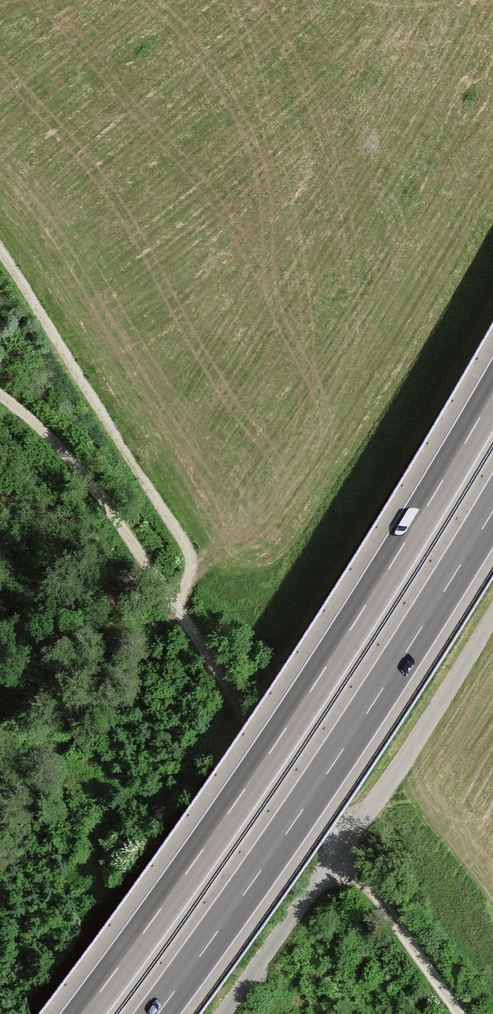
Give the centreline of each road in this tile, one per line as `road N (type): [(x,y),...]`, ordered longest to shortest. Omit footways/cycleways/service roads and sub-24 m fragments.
road 1 (track): [(0,396),(98,494),(458,1013)]
road 2 (motorway): [(492,394),(282,734),(83,1013)]
road 3 (motorway): [(158,1013),(329,771),(492,511)]
road 4 (track): [(176,608),(191,567),(187,548),(0,250)]
road 5 (unclassified): [(492,615),(341,849)]
road 6 (unclassified): [(224,1013),(341,849)]

